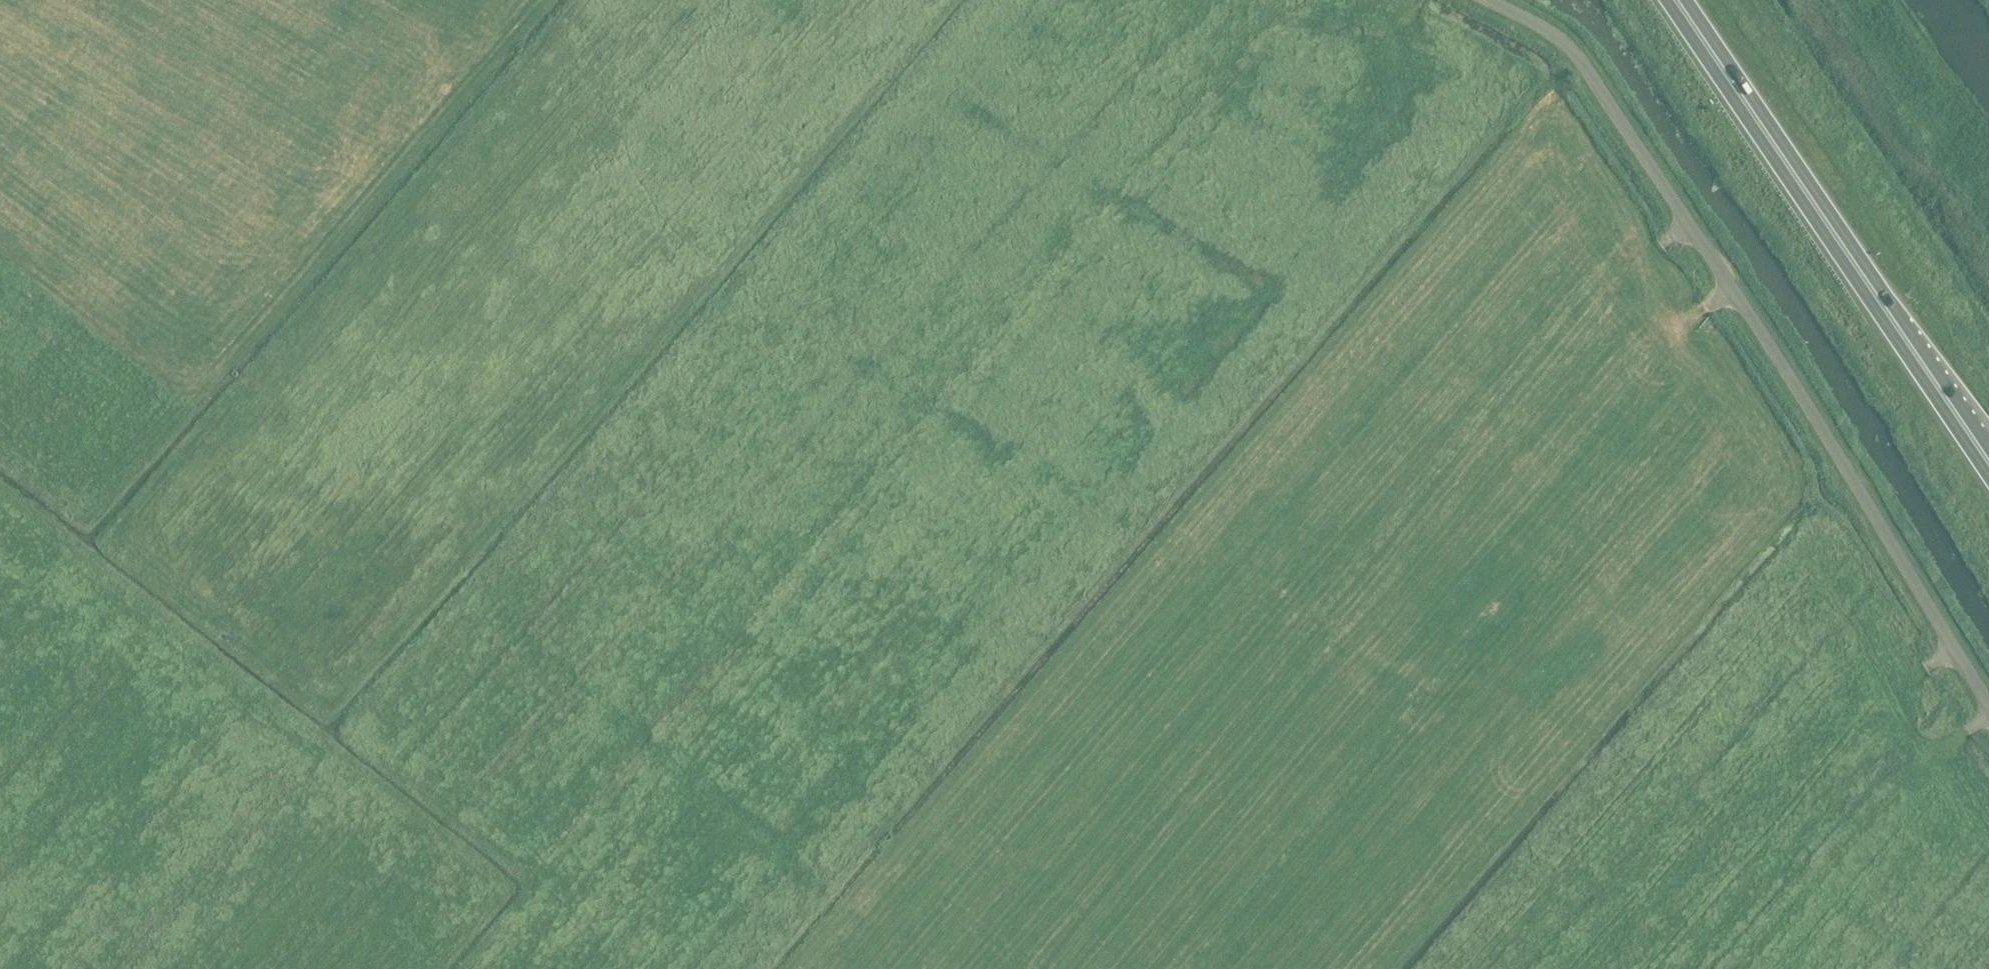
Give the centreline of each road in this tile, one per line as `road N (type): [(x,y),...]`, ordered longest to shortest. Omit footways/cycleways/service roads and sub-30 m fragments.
road 1 (unclassified): [(1988,695),(1584,65),(1560,40),(1489,0)]
road 2 (trunk): [(1988,460),(1679,0)]

